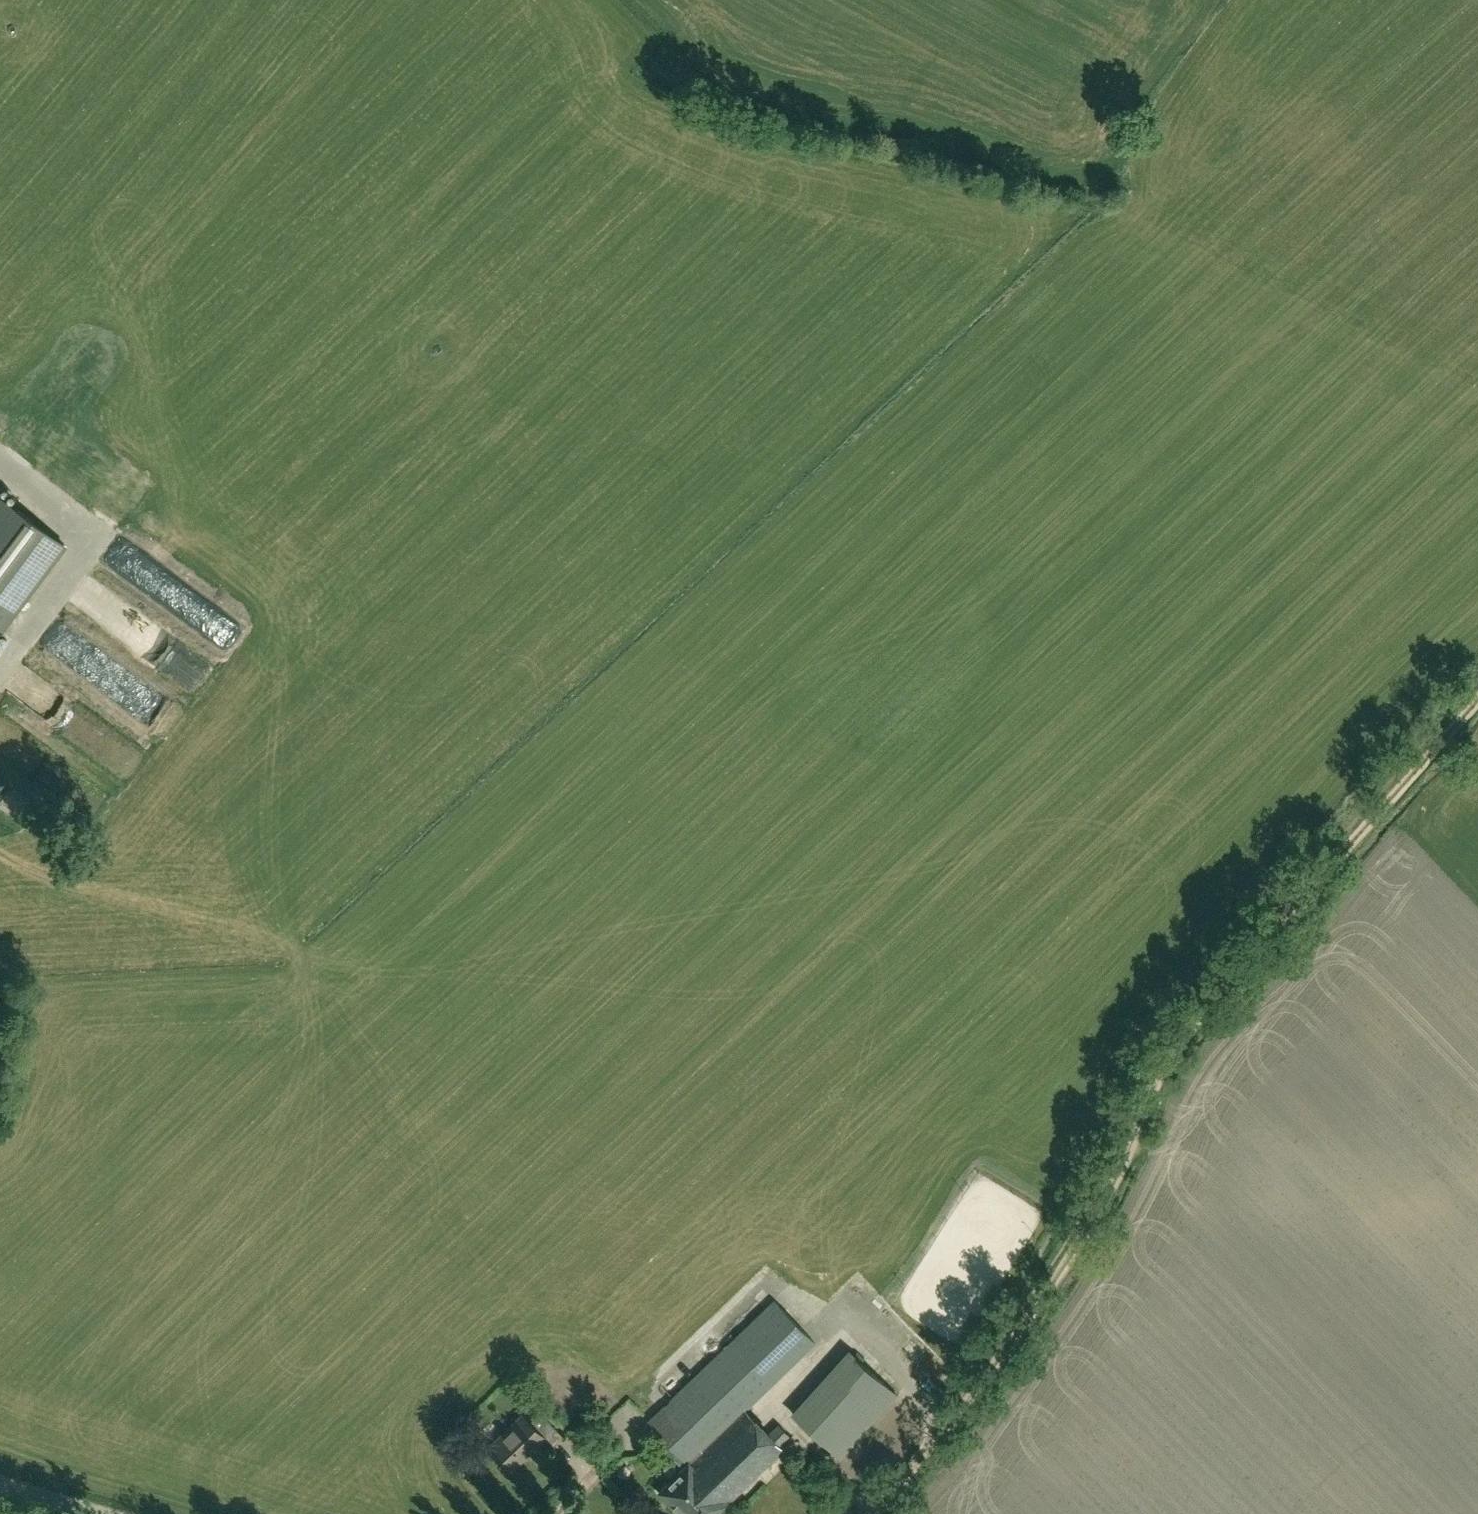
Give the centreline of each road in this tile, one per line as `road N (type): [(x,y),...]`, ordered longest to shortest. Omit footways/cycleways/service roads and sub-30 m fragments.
road 1 (track): [(897,1513),(1112,1215),(1160,1090),(1198,1024),(1477,713)]

